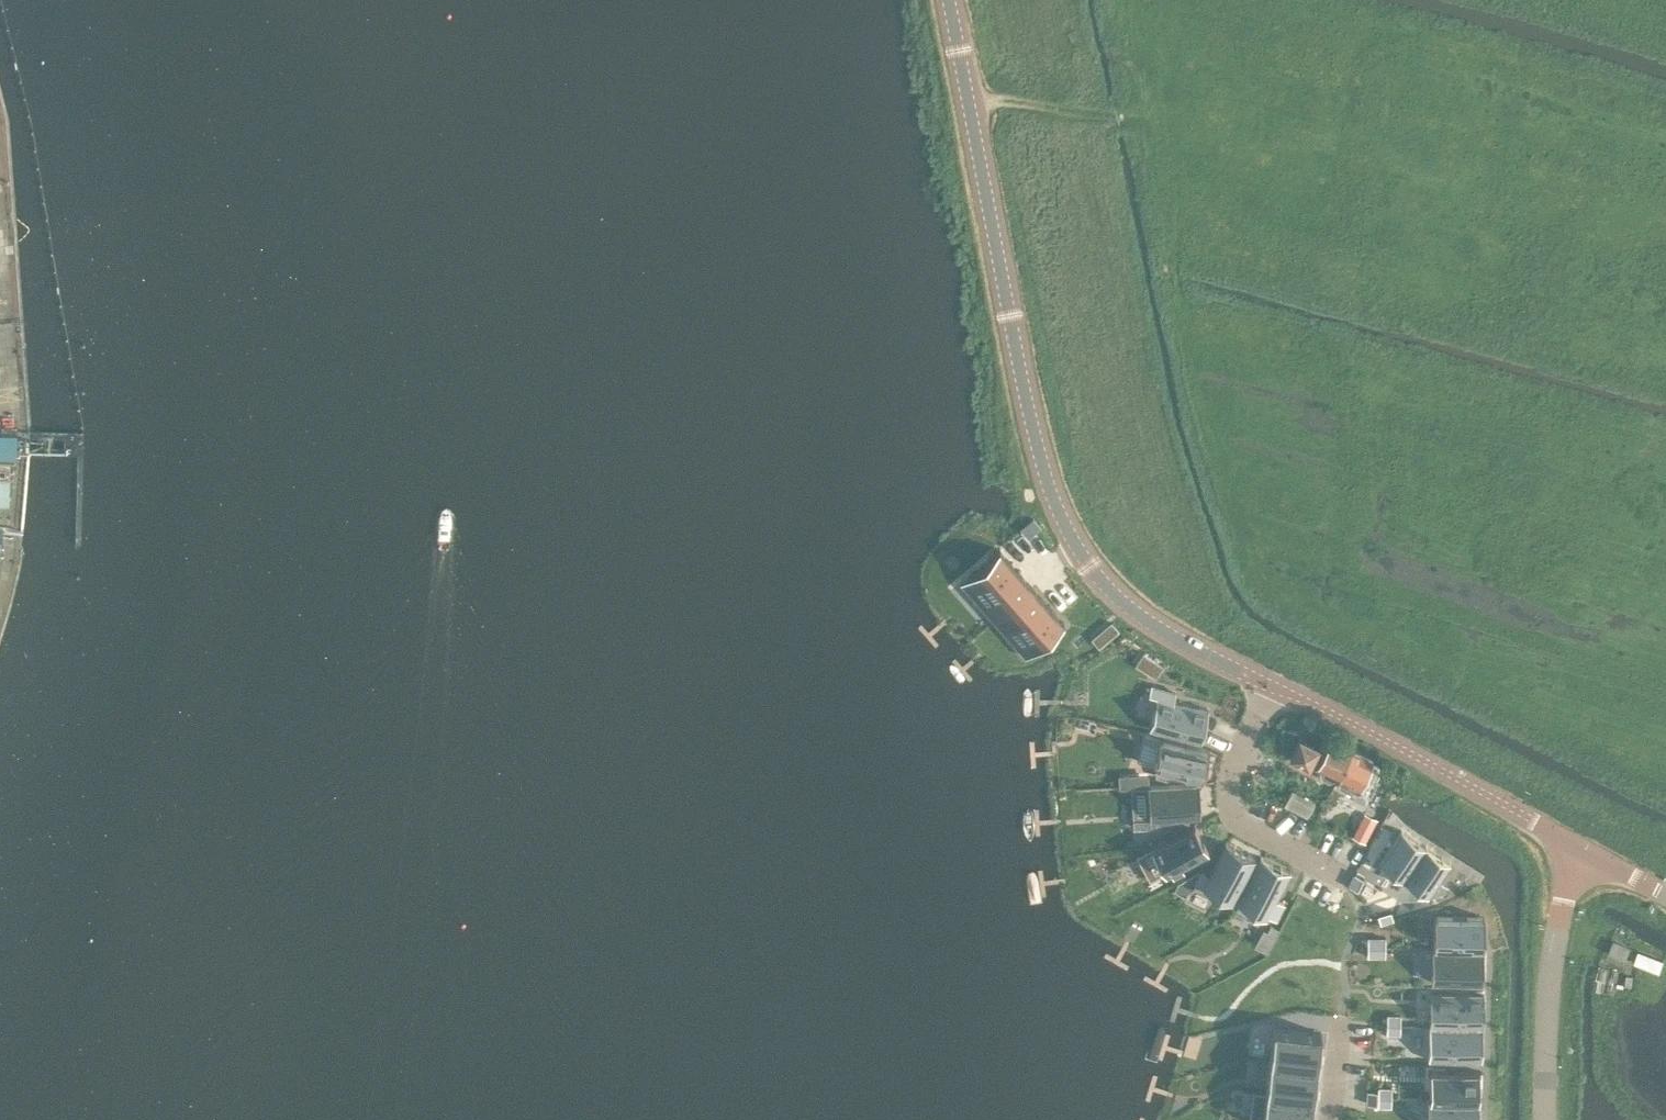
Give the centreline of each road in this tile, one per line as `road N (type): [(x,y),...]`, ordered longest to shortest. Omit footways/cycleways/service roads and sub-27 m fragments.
road 1 (unclassified): [(1272,685),(1121,604),(1088,569),(1045,488),(949,0)]
road 2 (unclassified): [(1577,851),(1272,685)]
road 3 (unclassified): [(1544,1119),(1550,972),(1577,851)]
road 4 (residential): [(1272,685),(1230,767),(1231,810),(1346,877)]

